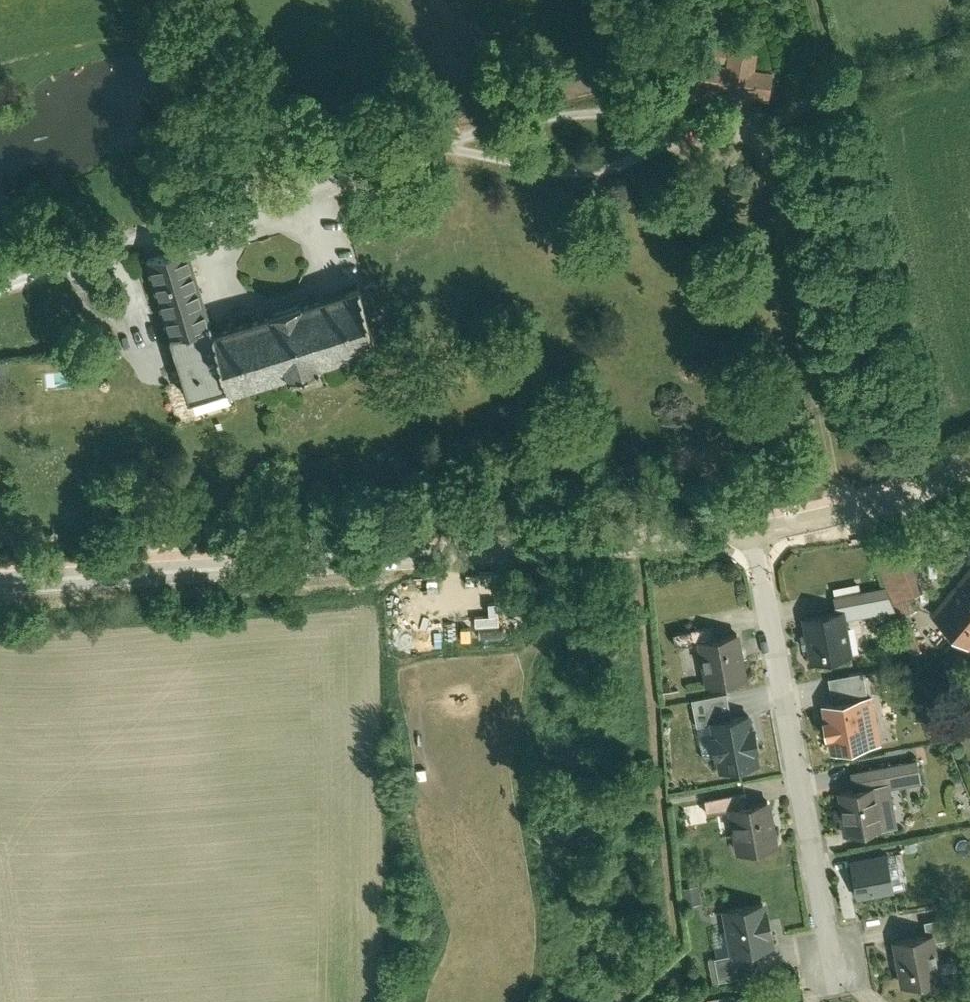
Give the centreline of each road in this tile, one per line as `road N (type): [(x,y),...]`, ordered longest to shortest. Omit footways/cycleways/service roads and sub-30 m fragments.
road 1 (residential): [(0,581),(756,534)]
road 2 (residential): [(756,534),(830,962)]
road 3 (track): [(246,214),(188,0)]
road 4 (residential): [(756,534),(969,473)]

